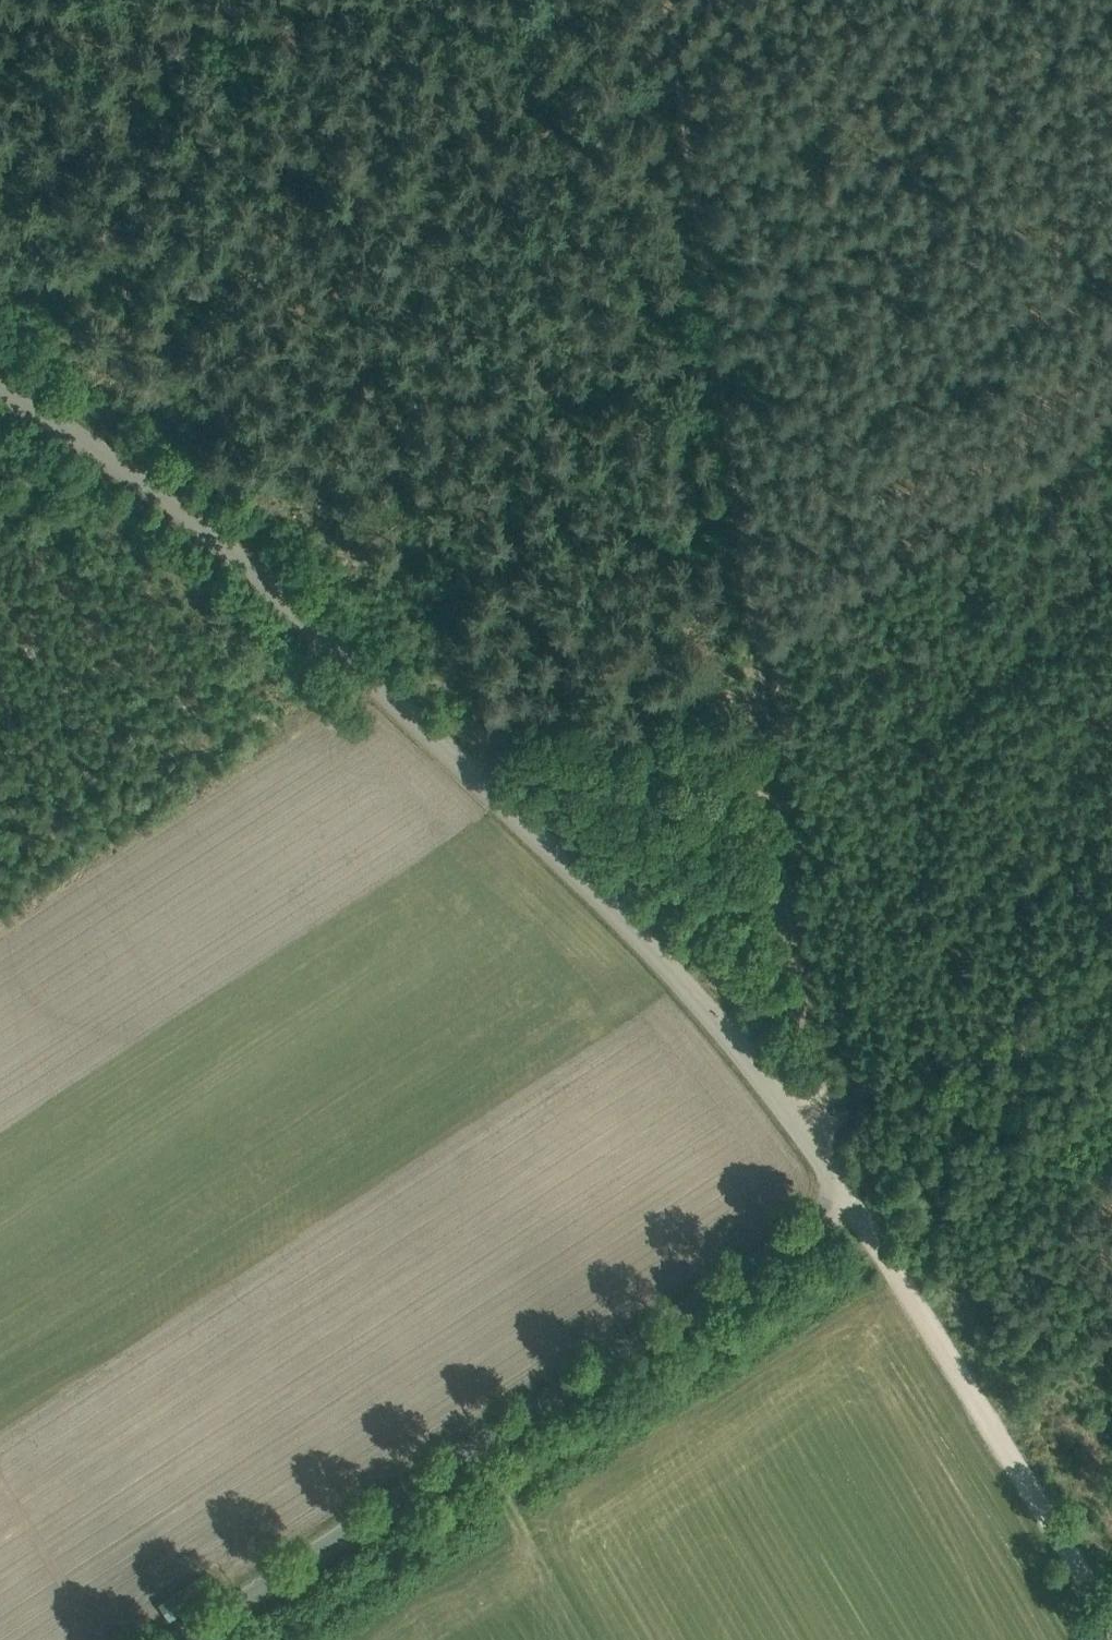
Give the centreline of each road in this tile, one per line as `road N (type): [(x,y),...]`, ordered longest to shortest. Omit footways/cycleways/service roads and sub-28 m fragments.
road 1 (unclassified): [(192,1639),(852,1210),(672,972),(541,841),(203,529),(0,389)]
road 2 (track): [(1111,1618),(852,1210)]

